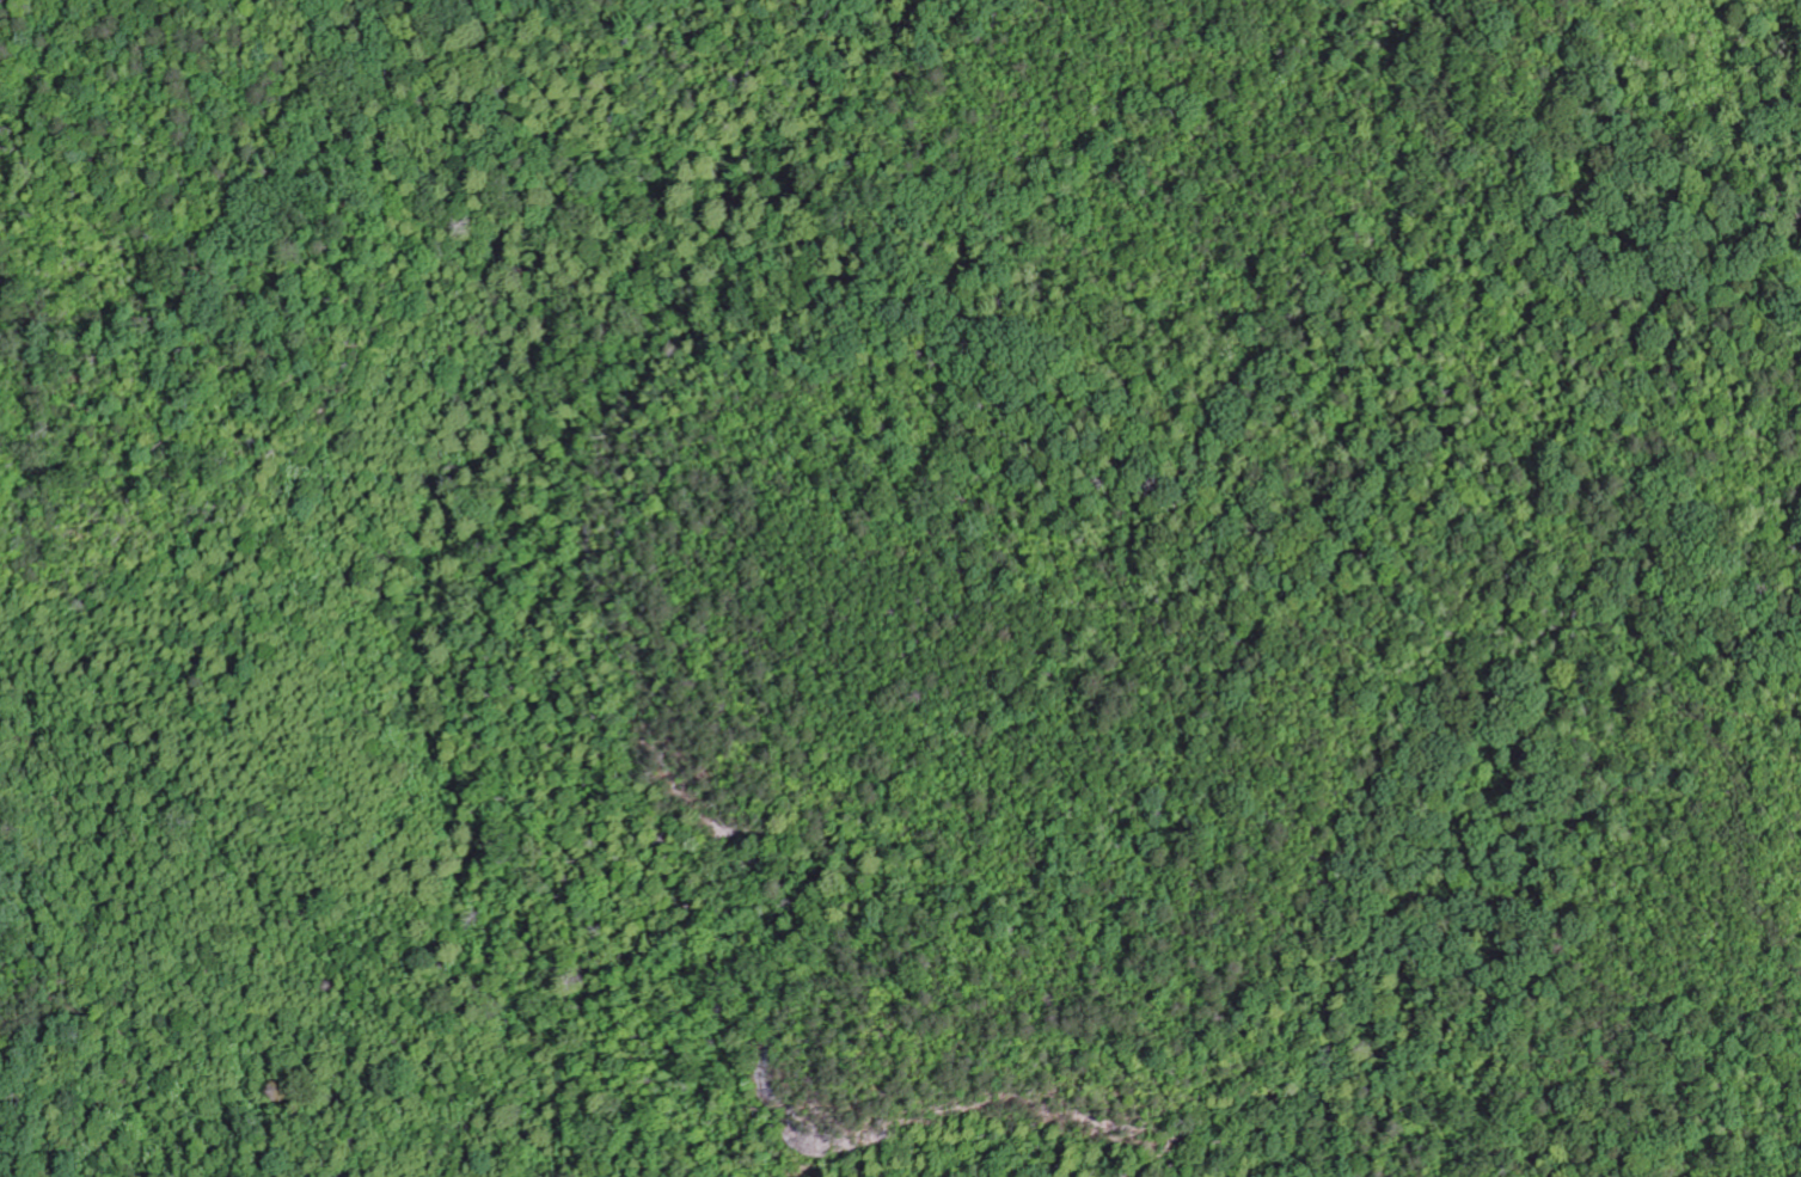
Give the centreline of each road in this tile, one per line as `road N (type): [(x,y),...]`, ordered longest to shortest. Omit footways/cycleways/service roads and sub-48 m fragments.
road 1 (residential): [(1800,1057),(1746,1024),(1611,681),(1593,590),(1448,492),(1426,266),(1401,240),(1385,0)]

